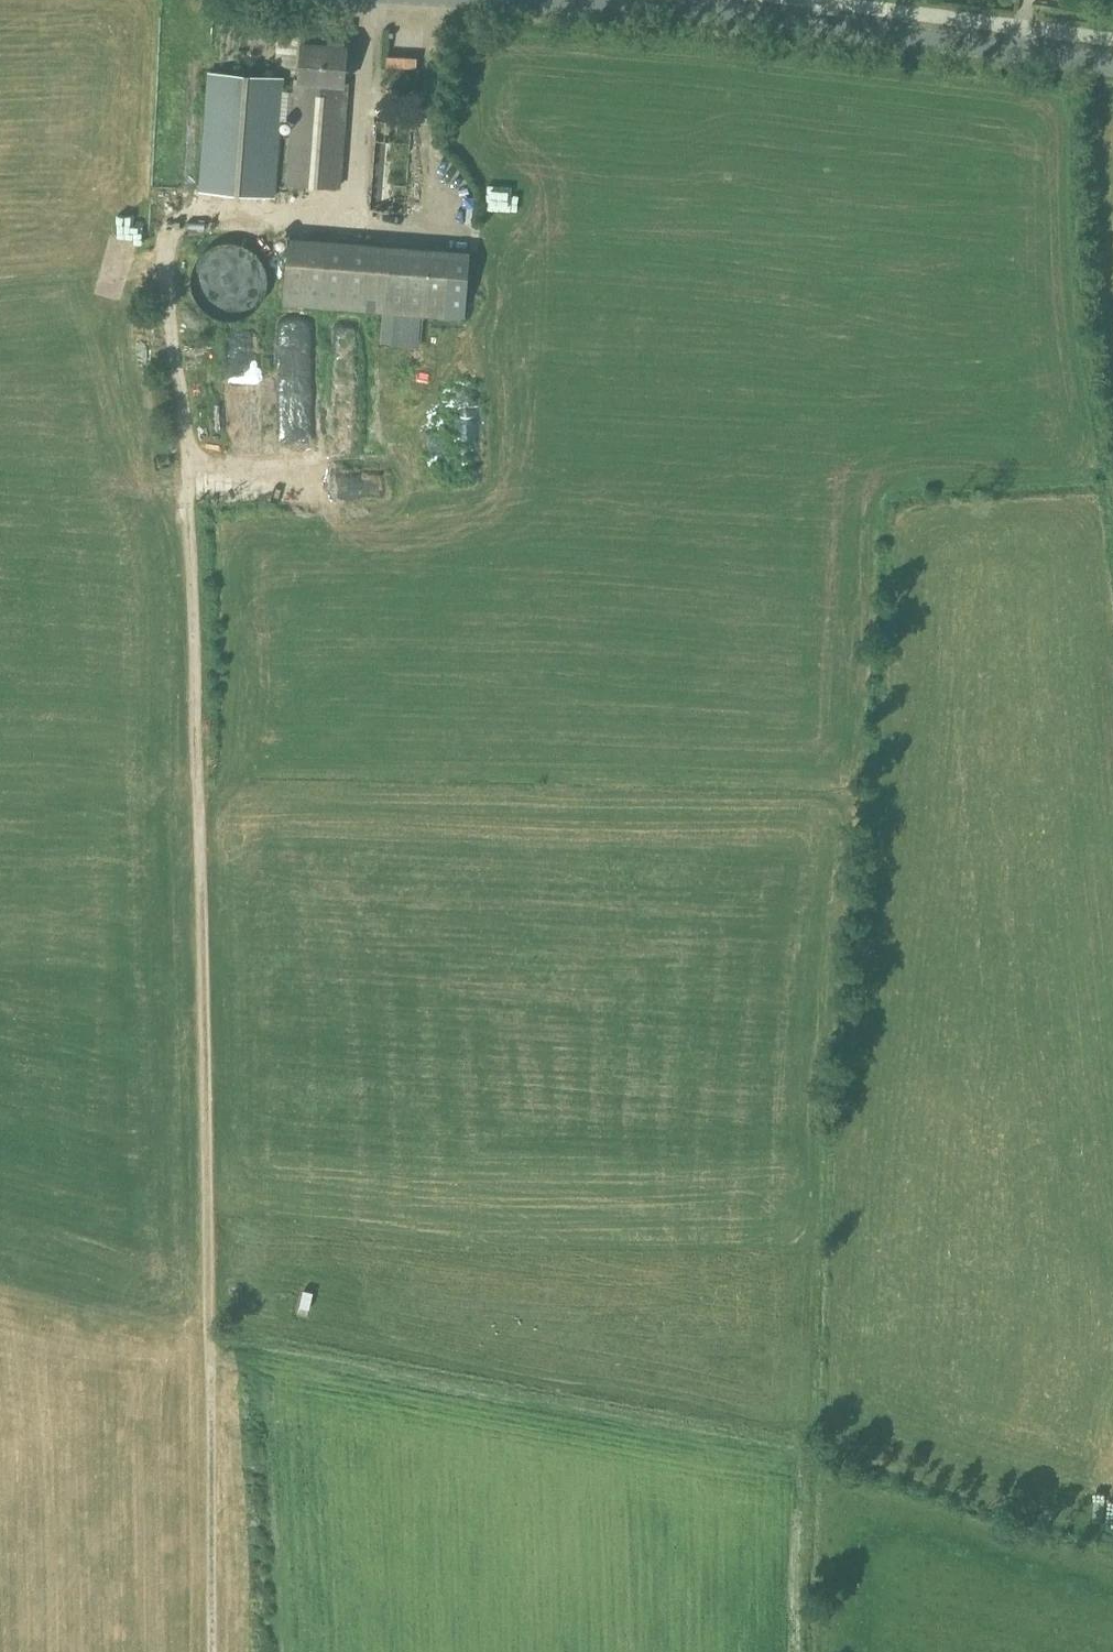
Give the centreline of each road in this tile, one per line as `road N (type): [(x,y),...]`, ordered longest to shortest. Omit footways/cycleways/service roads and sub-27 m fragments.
road 1 (track): [(189,467),(212,1651)]
road 2 (tertiary): [(1112,60),(969,40),(486,0)]

